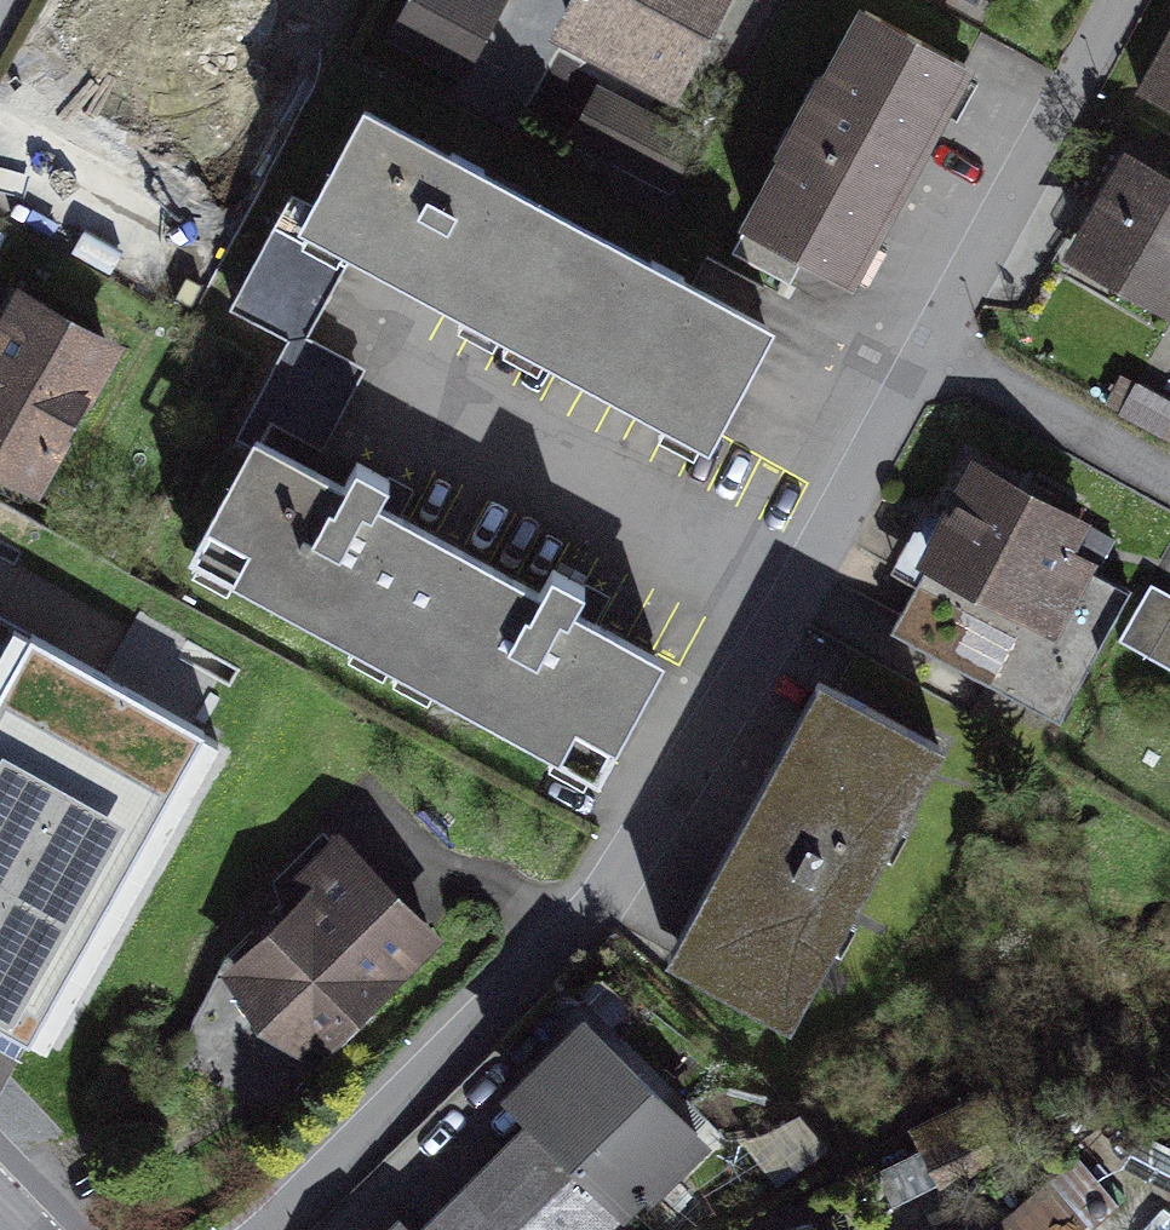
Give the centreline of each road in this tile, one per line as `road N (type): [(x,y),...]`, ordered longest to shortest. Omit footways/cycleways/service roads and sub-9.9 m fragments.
road 1 (residential): [(922,357),(792,618),(613,887),(266,1229)]
road 2 (residential): [(1115,0),(922,357)]
road 3 (residential): [(922,357),(1169,491)]

